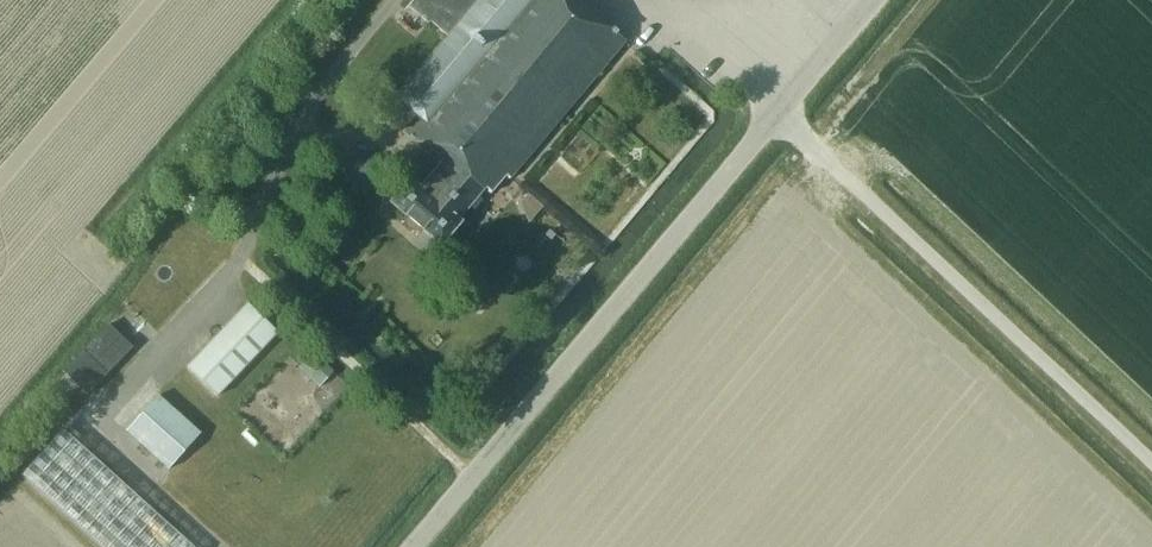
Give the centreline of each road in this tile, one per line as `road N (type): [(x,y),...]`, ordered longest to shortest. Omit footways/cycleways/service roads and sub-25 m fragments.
road 1 (unclassified): [(410,546),(861,0)]
road 2 (track): [(775,101),(656,0)]

